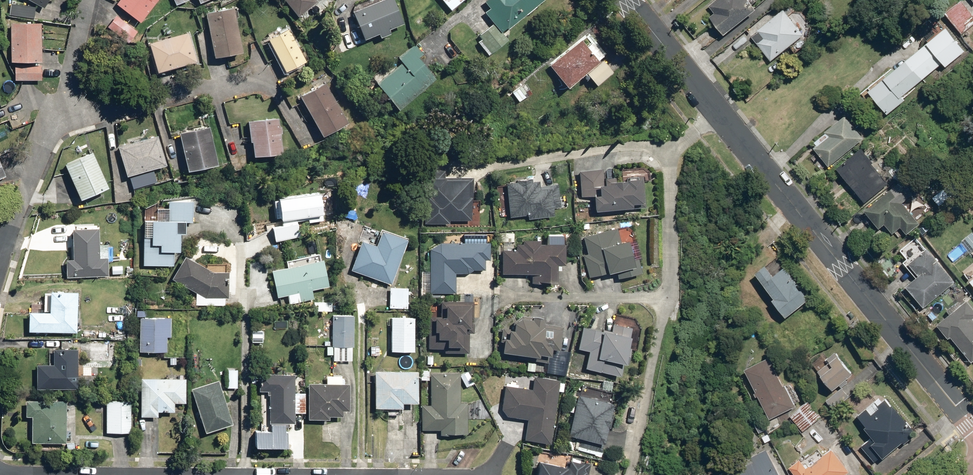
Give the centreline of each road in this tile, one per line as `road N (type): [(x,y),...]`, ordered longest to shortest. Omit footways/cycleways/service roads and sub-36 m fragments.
road 1 (residential): [(972,423),(718,114)]
road 2 (residential): [(629,474),(670,285),(672,151),(718,114)]
road 3 (residential): [(61,119),(263,73)]
road 4 (residential): [(0,262),(61,119)]
road 5 (residential): [(718,114),(625,0)]
road 6 (residential): [(61,119),(87,0)]

